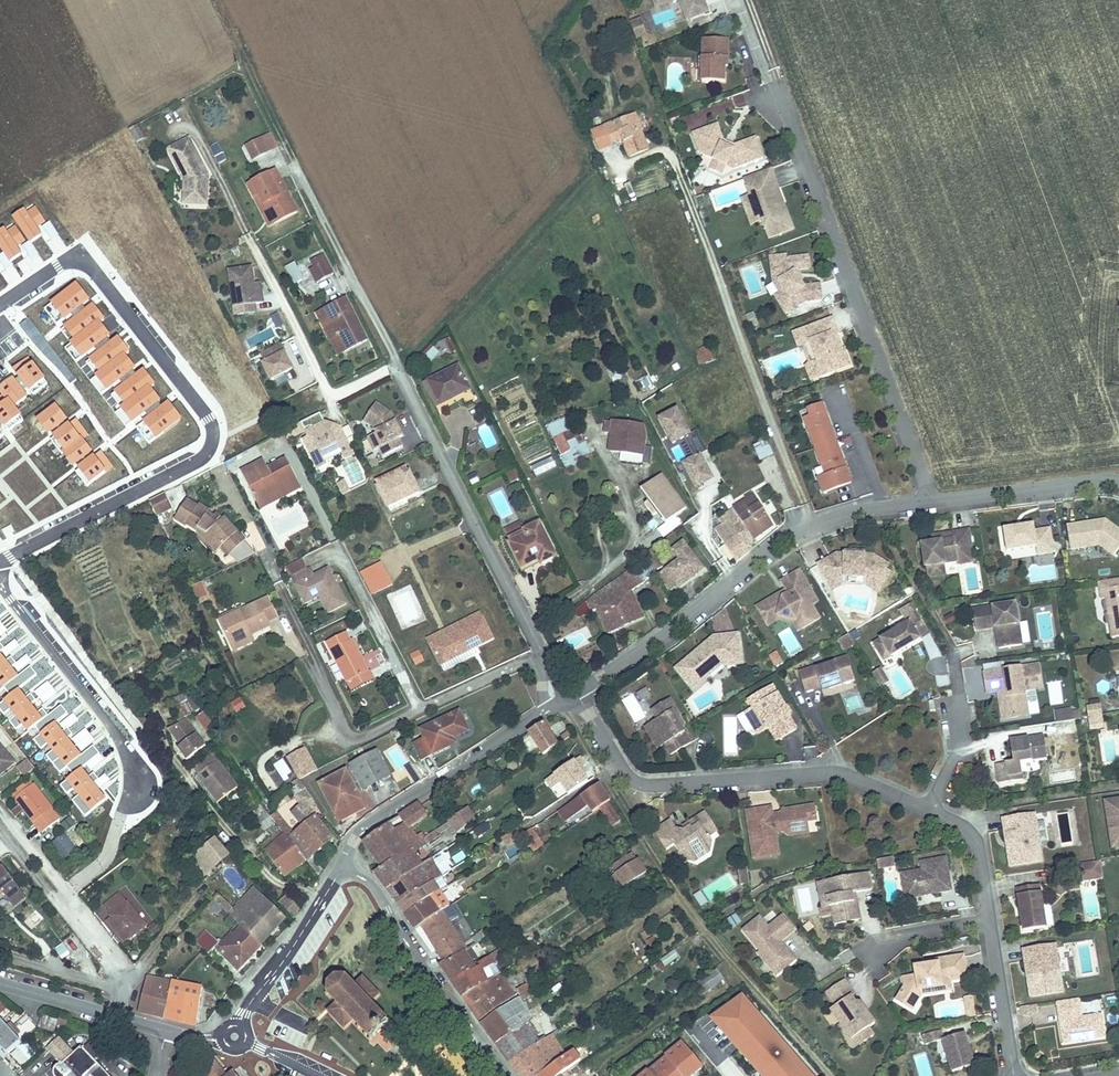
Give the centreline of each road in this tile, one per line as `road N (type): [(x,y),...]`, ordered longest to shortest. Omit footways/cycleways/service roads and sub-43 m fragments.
road 1 (residential): [(287,143),(543,654)]
road 2 (residential): [(0,560),(197,461),(214,432),(88,262),(69,260),(0,305)]
road 3 (residential): [(930,502),(780,88)]
road 4 (residential): [(595,724),(629,779),(653,785),(828,770),(932,812)]
road 5 (residential): [(543,654),(361,738),(345,732),(283,588)]
road 6 (residential): [(67,891),(108,855),(127,796),(128,759),(0,581)]
road 7 (residential): [(641,649),(782,541),(843,515),(930,502)]
road 8 (residential): [(341,867),(376,887),(393,924),(508,1075)]
road 9 (residential): [(348,854),(395,804),(560,703)]
road 10 (residential): [(235,1037),(341,867)]
road 11 (residential): [(930,502),(1118,482)]
road 12 (residential): [(932,812),(964,743),(952,647)]
road 13 (track): [(212,0),(287,143)]
road 14 (residential): [(989,920),(1014,1075)]
road 15 (residential): [(932,812),(979,844),(989,920)]
road 16 (residential): [(122,991),(0,955)]
road 17 (residential): [(989,920),(902,932),(872,953)]
road 18 (residential): [(67,891),(124,963),(130,977),(122,991)]
road 19 (residential): [(235,1037),(188,1038),(115,1017)]
road 20 (residential): [(115,1017),(0,984)]

